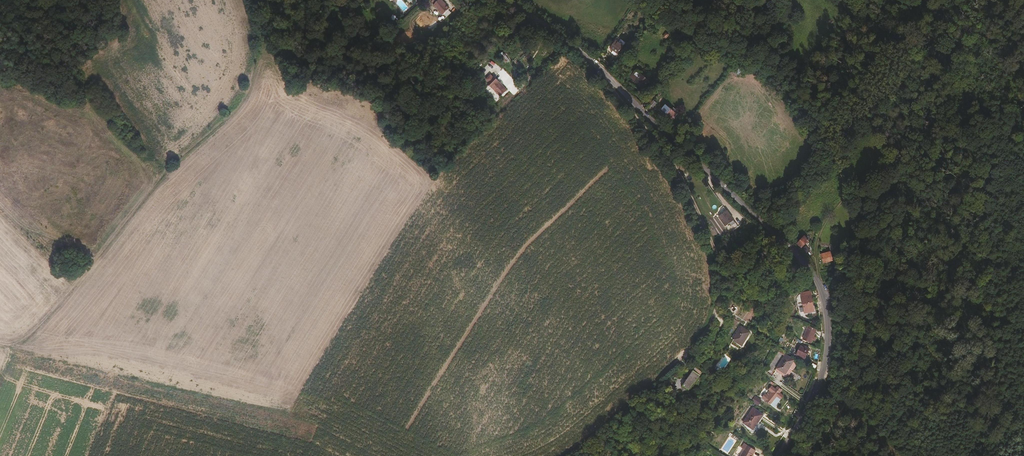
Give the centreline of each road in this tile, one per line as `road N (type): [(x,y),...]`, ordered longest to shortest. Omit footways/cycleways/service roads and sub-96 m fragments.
road 1 (residential): [(501,0),(598,66),(815,276),(827,316),(821,387),(777,455)]
road 2 (track): [(598,66),(672,166),(721,285),(693,346),(566,455)]
road 3 (track): [(0,344),(15,347),(165,172),(238,103),(255,43)]

